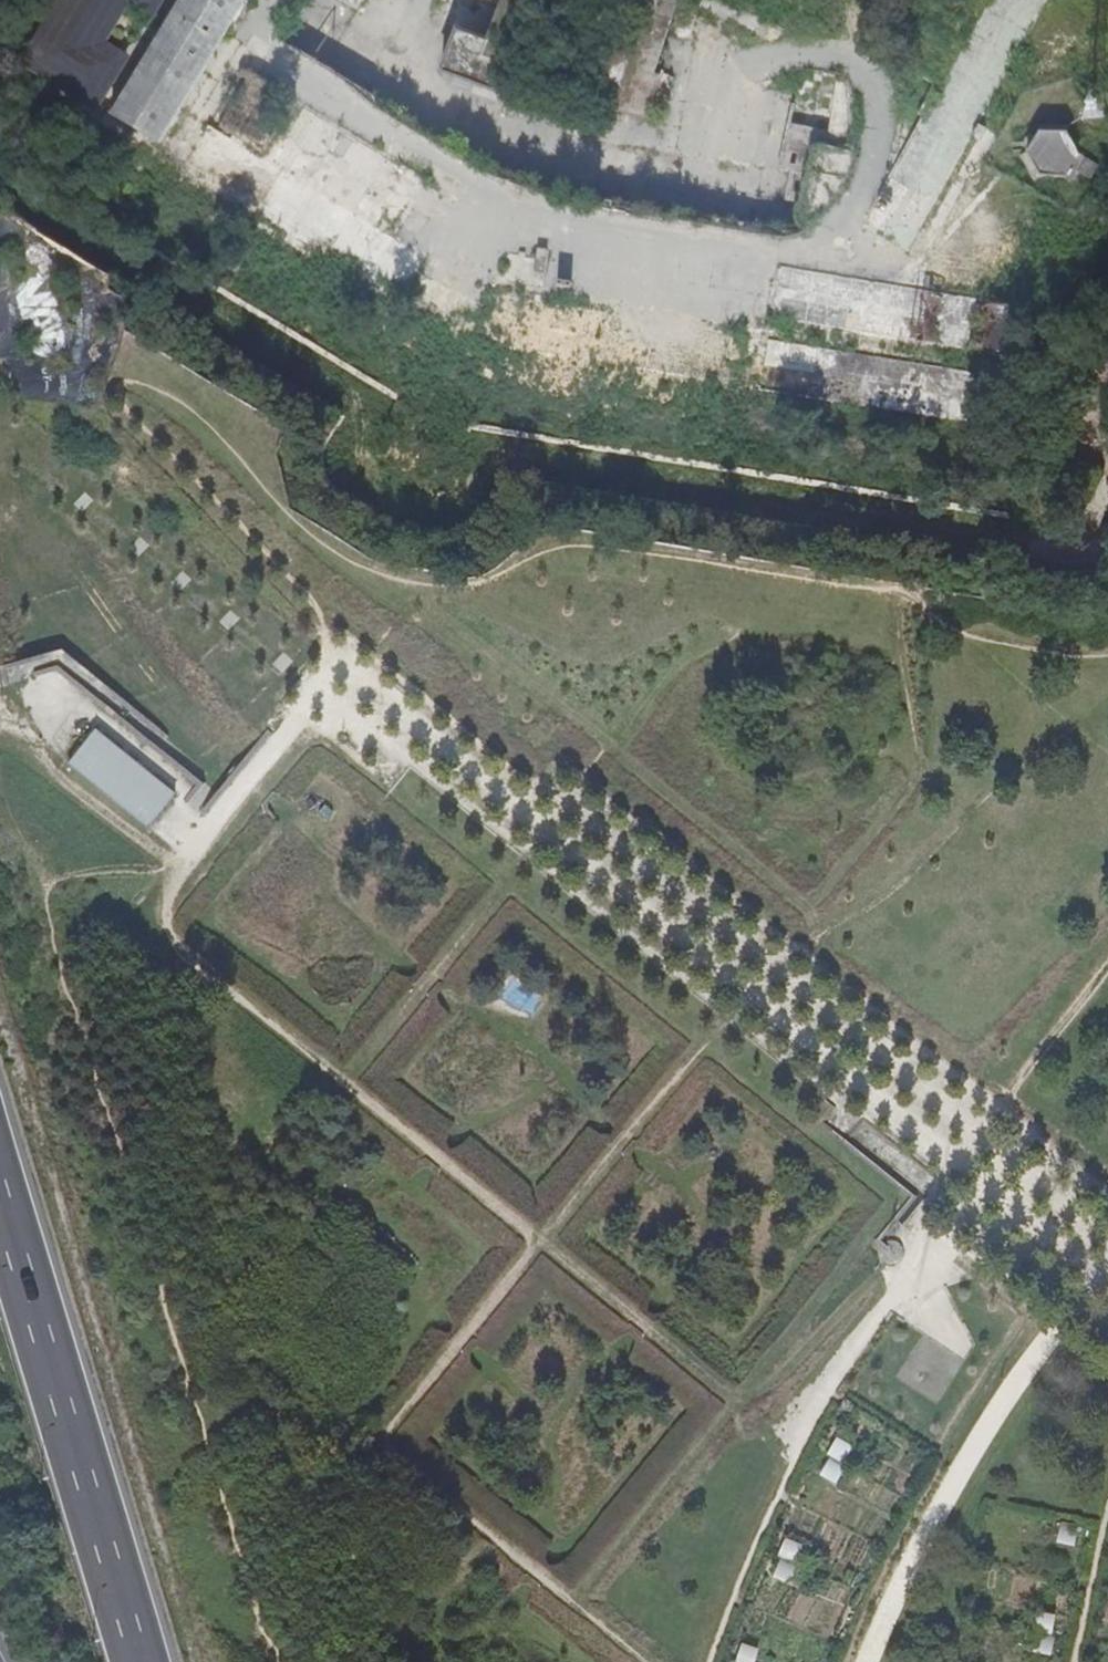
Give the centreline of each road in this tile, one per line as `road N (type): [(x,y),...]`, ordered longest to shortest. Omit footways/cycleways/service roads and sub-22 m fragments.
road 1 (motorway): [(140,1661),(0,1192)]

